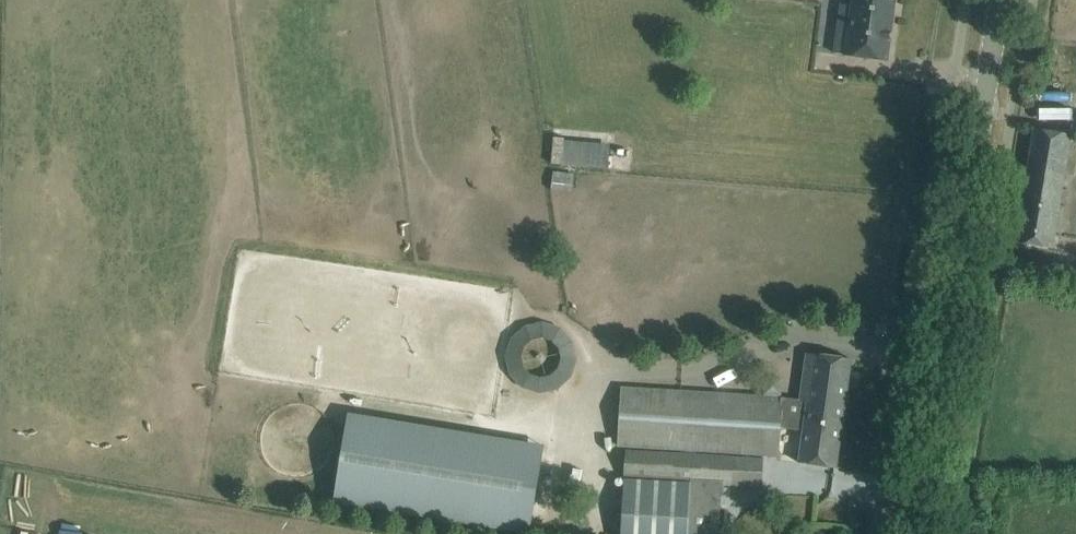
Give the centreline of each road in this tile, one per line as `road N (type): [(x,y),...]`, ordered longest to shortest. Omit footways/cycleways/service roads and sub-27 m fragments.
road 1 (tertiary): [(919,533),(998,0)]

